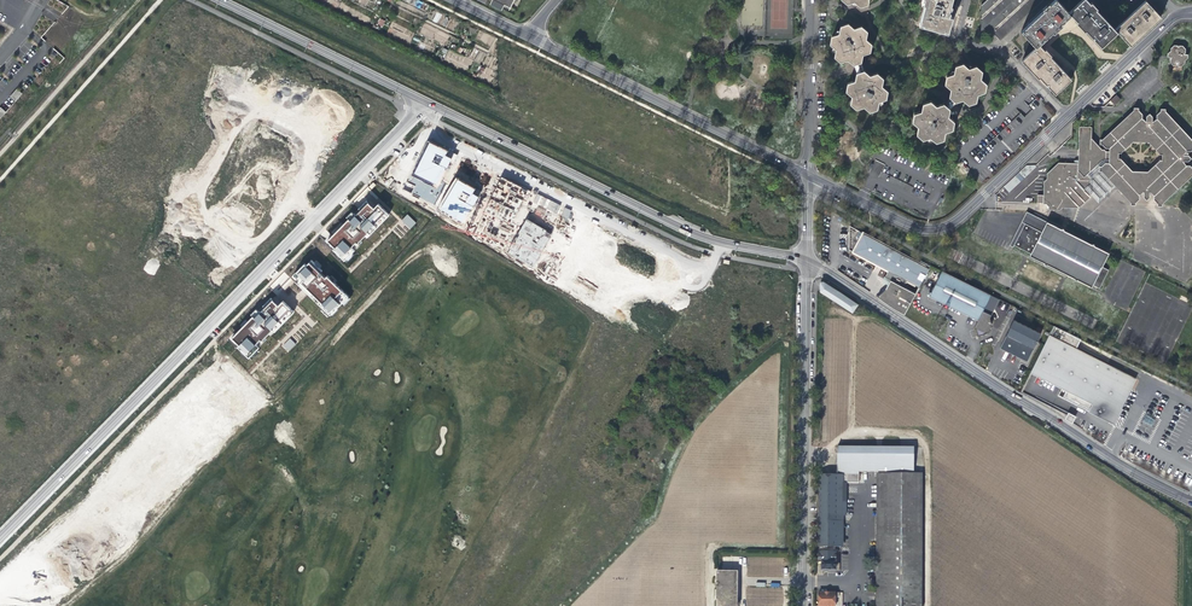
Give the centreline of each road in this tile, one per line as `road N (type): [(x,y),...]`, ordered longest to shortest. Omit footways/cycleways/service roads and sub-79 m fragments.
road 1 (residential): [(0,538),(391,142)]
road 2 (residential): [(805,173),(913,225),(952,223),(1168,20),(1191,12)]
road 3 (residential): [(807,263),(1191,503)]
road 4 (residential): [(391,142),(407,154),(423,135),(438,136),(678,258),(696,276)]
road 5 (unclassified): [(807,263),(803,605)]
road 6 (tertiary): [(425,101),(657,219),(722,243)]
road 7 (residential): [(805,173),(526,36)]
road 8 (residential): [(722,243),(713,304),(604,438)]
road 9 (tertiary): [(220,0),(425,101)]
road 10 (residential): [(810,0),(805,173)]
road 11 (track): [(852,321),(850,432),(805,453)]

